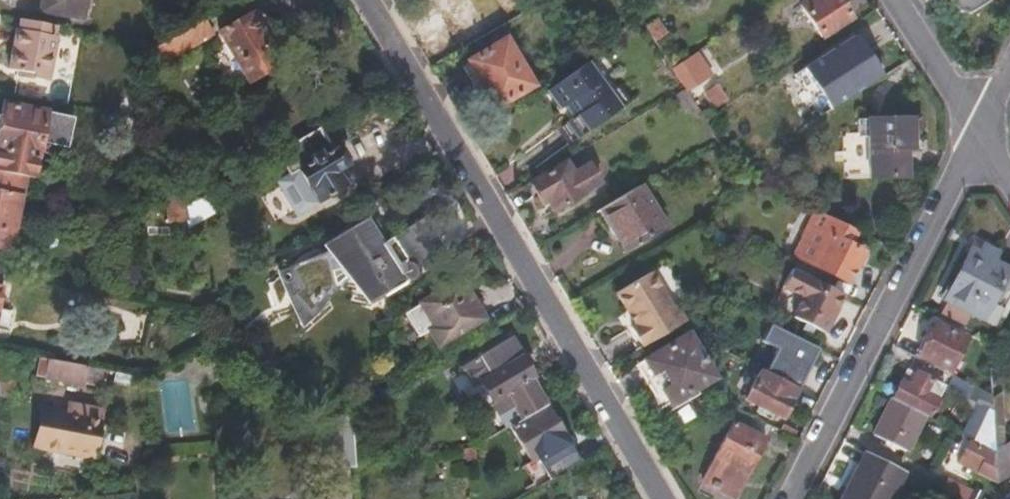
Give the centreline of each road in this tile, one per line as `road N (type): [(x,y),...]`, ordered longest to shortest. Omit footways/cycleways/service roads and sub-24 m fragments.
road 1 (residential): [(661,498),(367,0)]
road 2 (residential): [(788,498),(978,128)]
road 3 (residential): [(897,0),(978,128)]

